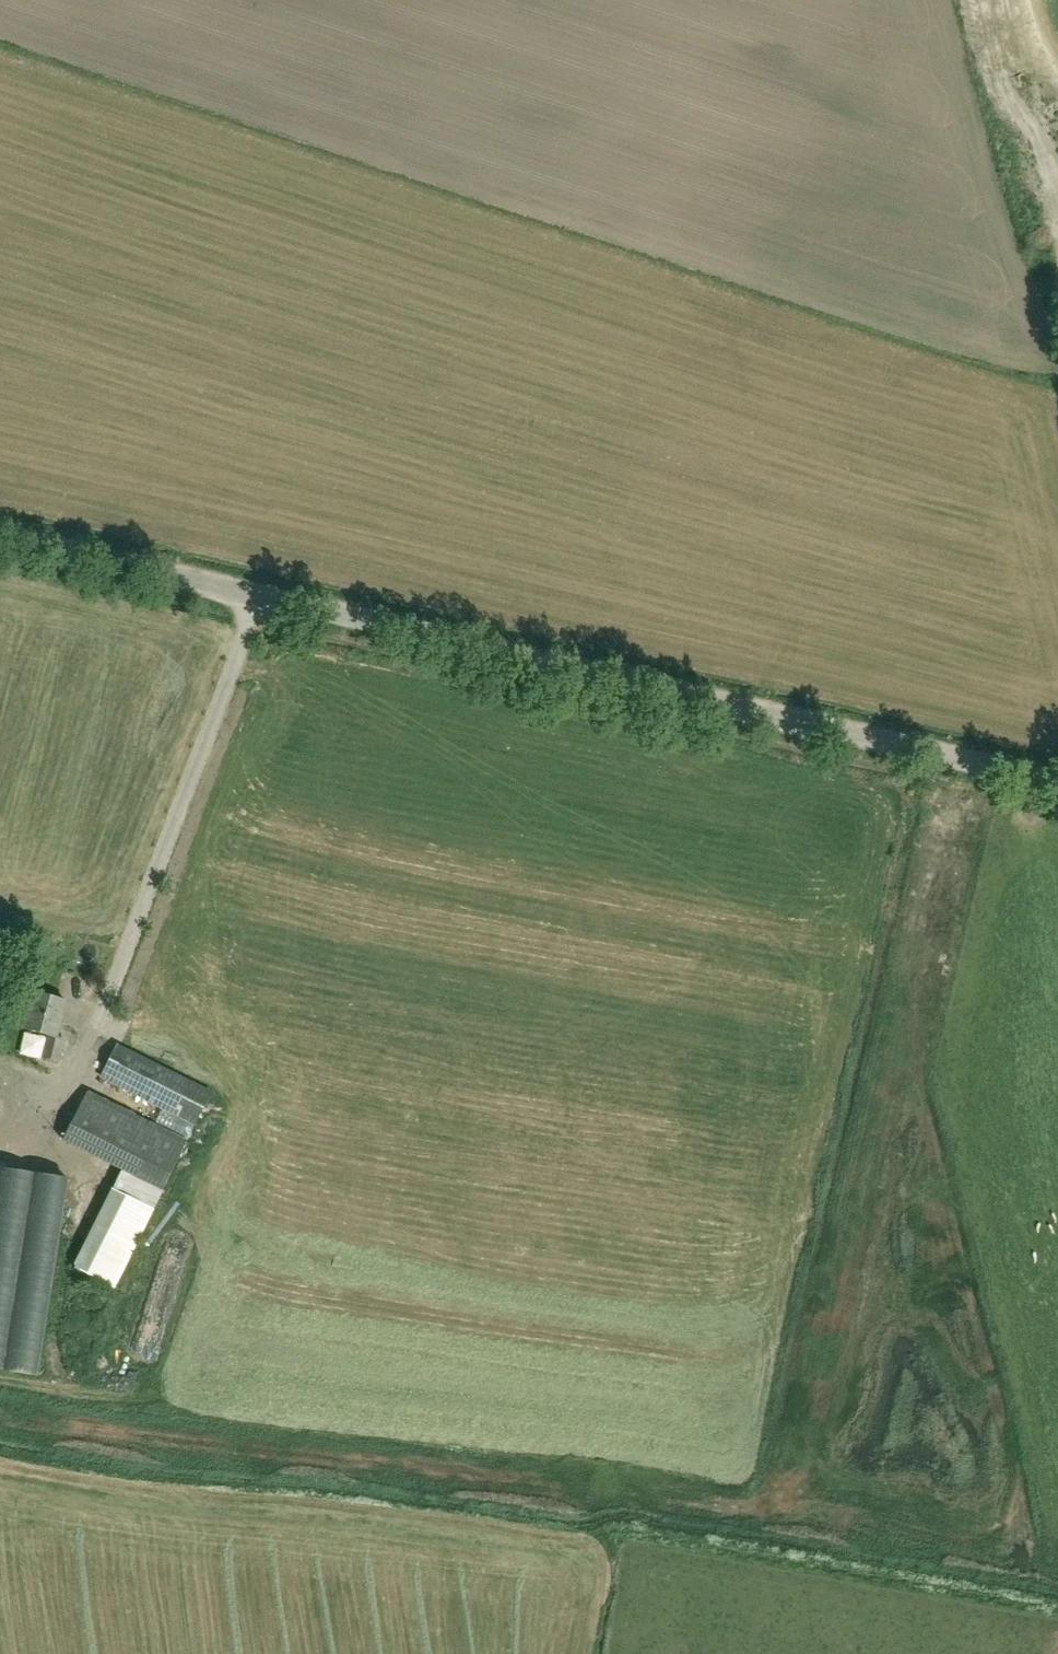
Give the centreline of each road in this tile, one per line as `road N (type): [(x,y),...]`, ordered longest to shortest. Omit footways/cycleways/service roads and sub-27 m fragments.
road 1 (unclassified): [(1057,786),(0,540)]

